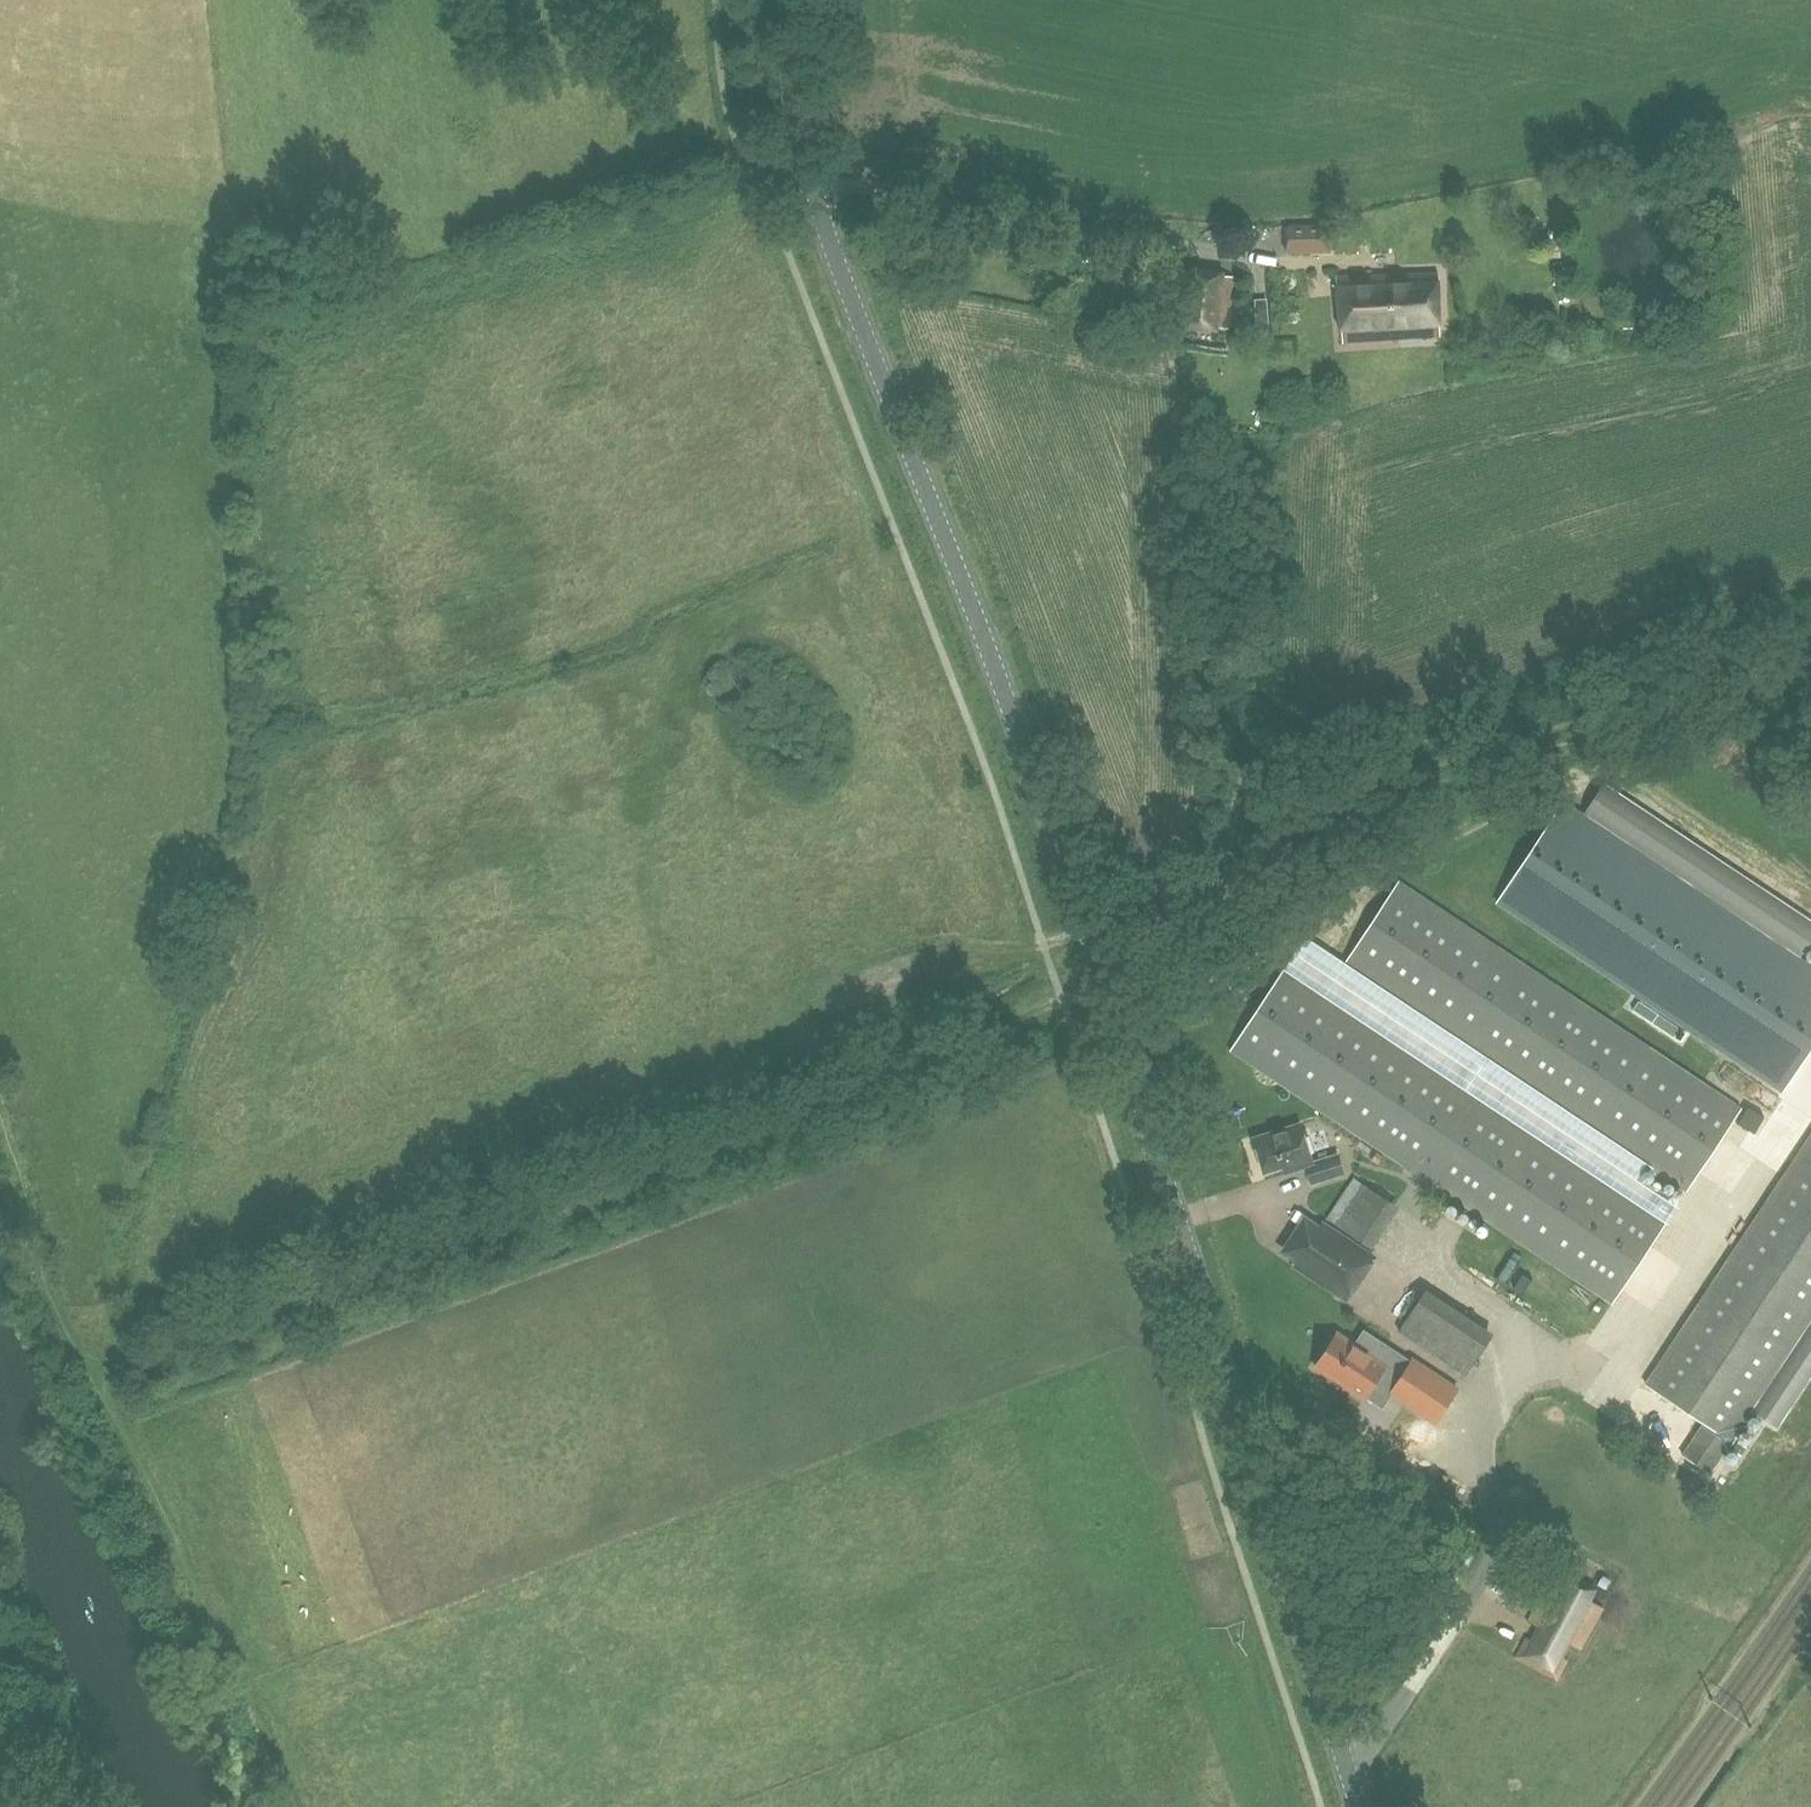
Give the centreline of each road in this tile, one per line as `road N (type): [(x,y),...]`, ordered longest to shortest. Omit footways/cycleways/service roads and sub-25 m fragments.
road 1 (unclassified): [(1357,1806),(1037,779),(810,188),(790,0)]
road 2 (track): [(1221,892),(1104,980),(1061,999)]

